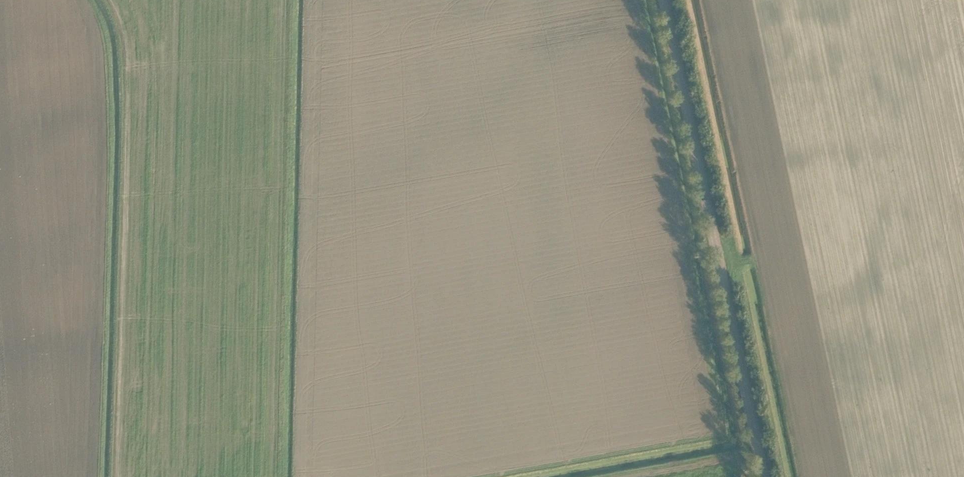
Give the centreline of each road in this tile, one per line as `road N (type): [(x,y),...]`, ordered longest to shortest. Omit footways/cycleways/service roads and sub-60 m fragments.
road 1 (tertiary): [(764,476),(664,0)]

